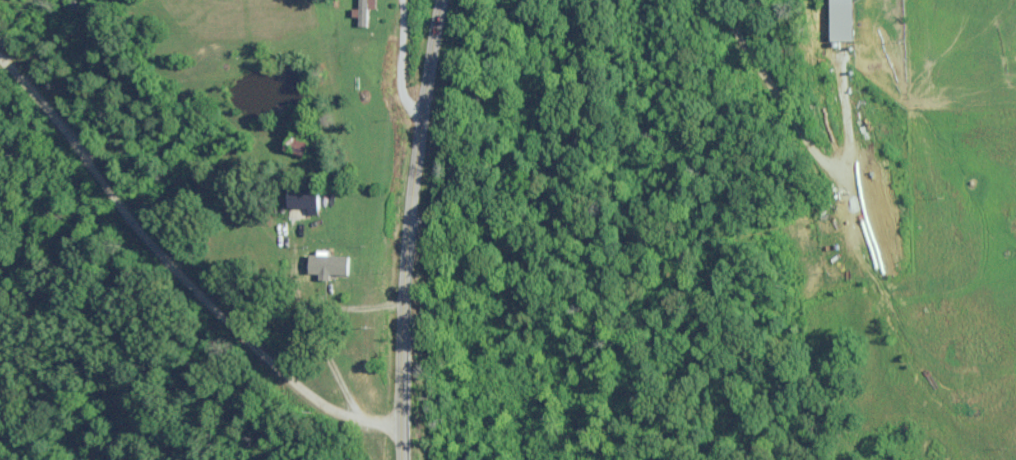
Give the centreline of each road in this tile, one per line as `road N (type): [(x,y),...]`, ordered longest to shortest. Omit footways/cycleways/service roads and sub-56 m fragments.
road 1 (residential): [(405,423),(312,401),(152,247),(60,118),(0,65)]
road 2 (residential): [(982,459),(972,416),(881,275),(831,91),(720,0)]
road 3 (secondary): [(405,459),(410,257),(447,0)]

